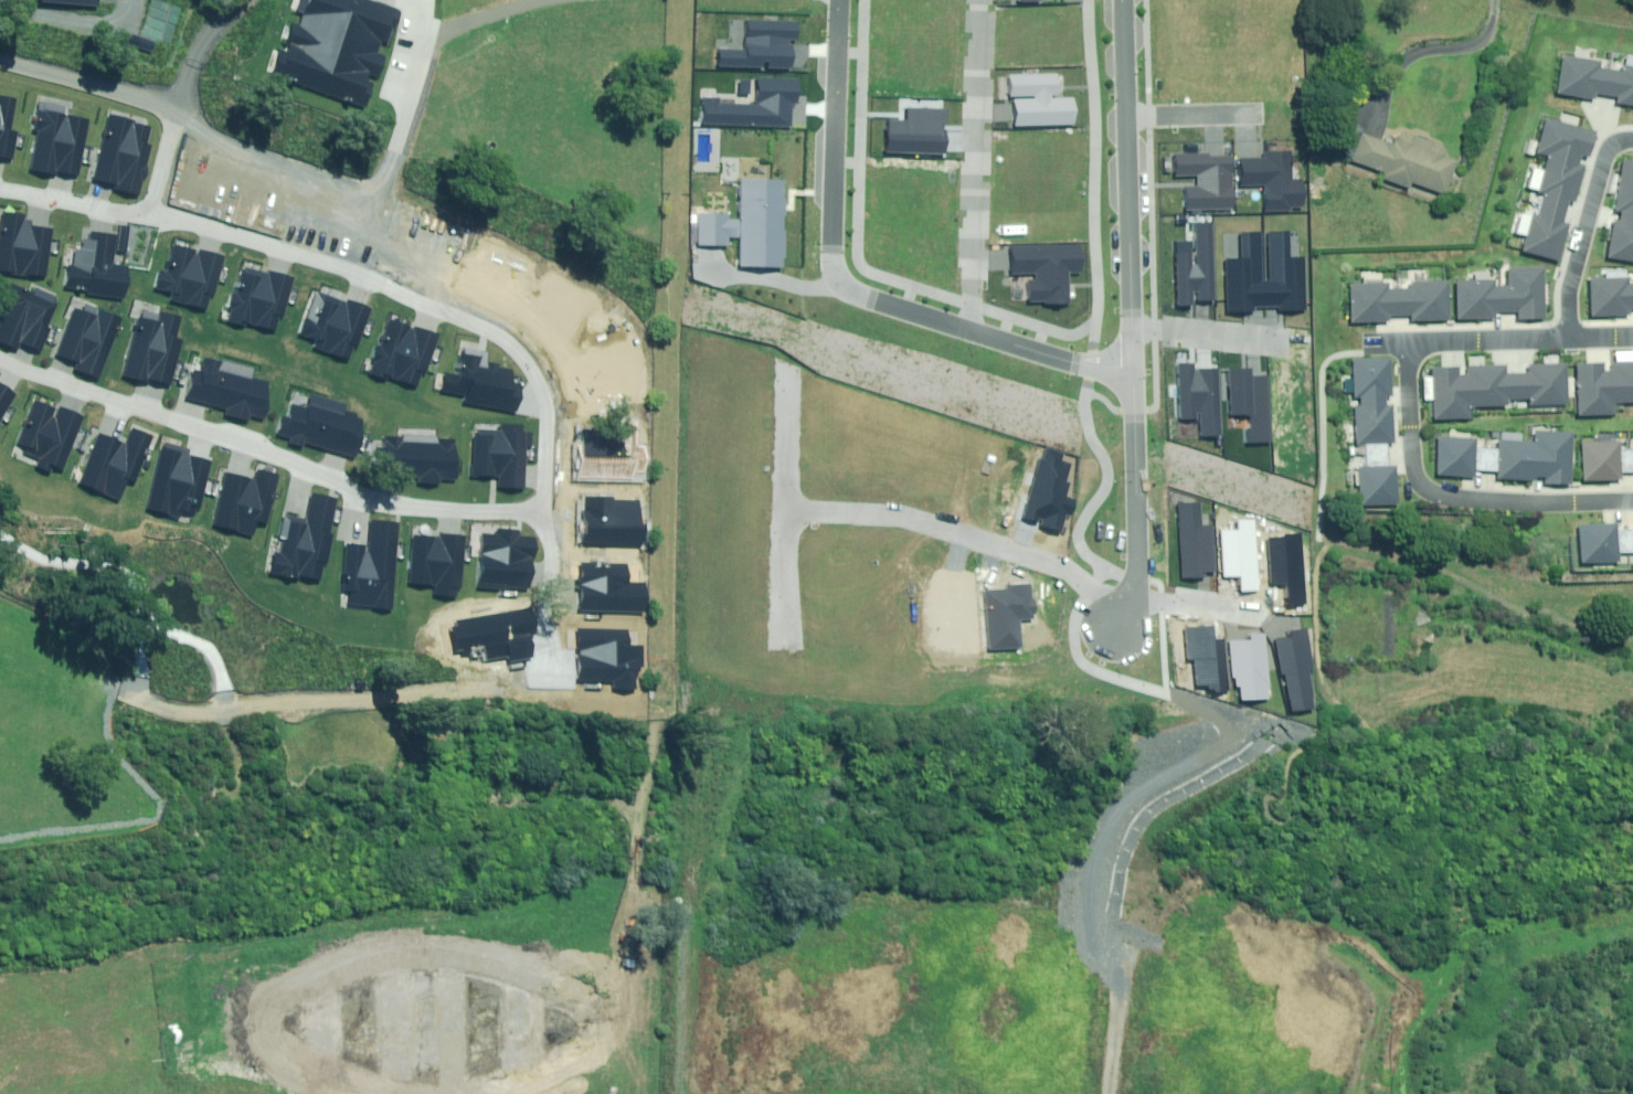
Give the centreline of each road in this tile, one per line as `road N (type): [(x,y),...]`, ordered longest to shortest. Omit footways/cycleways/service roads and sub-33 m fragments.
road 1 (residential): [(543,501),(424,499),(322,477),(0,345)]
road 2 (residential): [(158,207),(418,290),(514,339),(550,389),(543,501)]
road 3 (residential): [(970,330),(837,280),(843,0)]
road 4 (residential): [(785,510),(901,515),(1065,568),(1126,611)]
road 5 (residential): [(1632,500),(1535,502),(1432,491),(1413,469),(1410,339)]
road 6 (residential): [(970,330),(980,0)]
road 7 (residential): [(1126,611),(1141,569),(1137,374)]
road 8 (residential): [(1569,336),(1570,293),(1606,154),(1632,140)]
road 9 (residential): [(1137,326),(1132,118)]
road 10 (residential): [(0,53),(176,98)]
road 11 (residential): [(1137,374),(970,330)]
road 12 (residential): [(158,207),(0,181)]
road 13 (residential): [(1410,339),(1569,336)]
road 14 (residential): [(1294,341),(1137,326)]
road 15 (residential): [(785,358),(785,510)]
road 16 (residential): [(785,510),(781,653)]
road 17 (residential): [(1263,115),(1132,118)]

